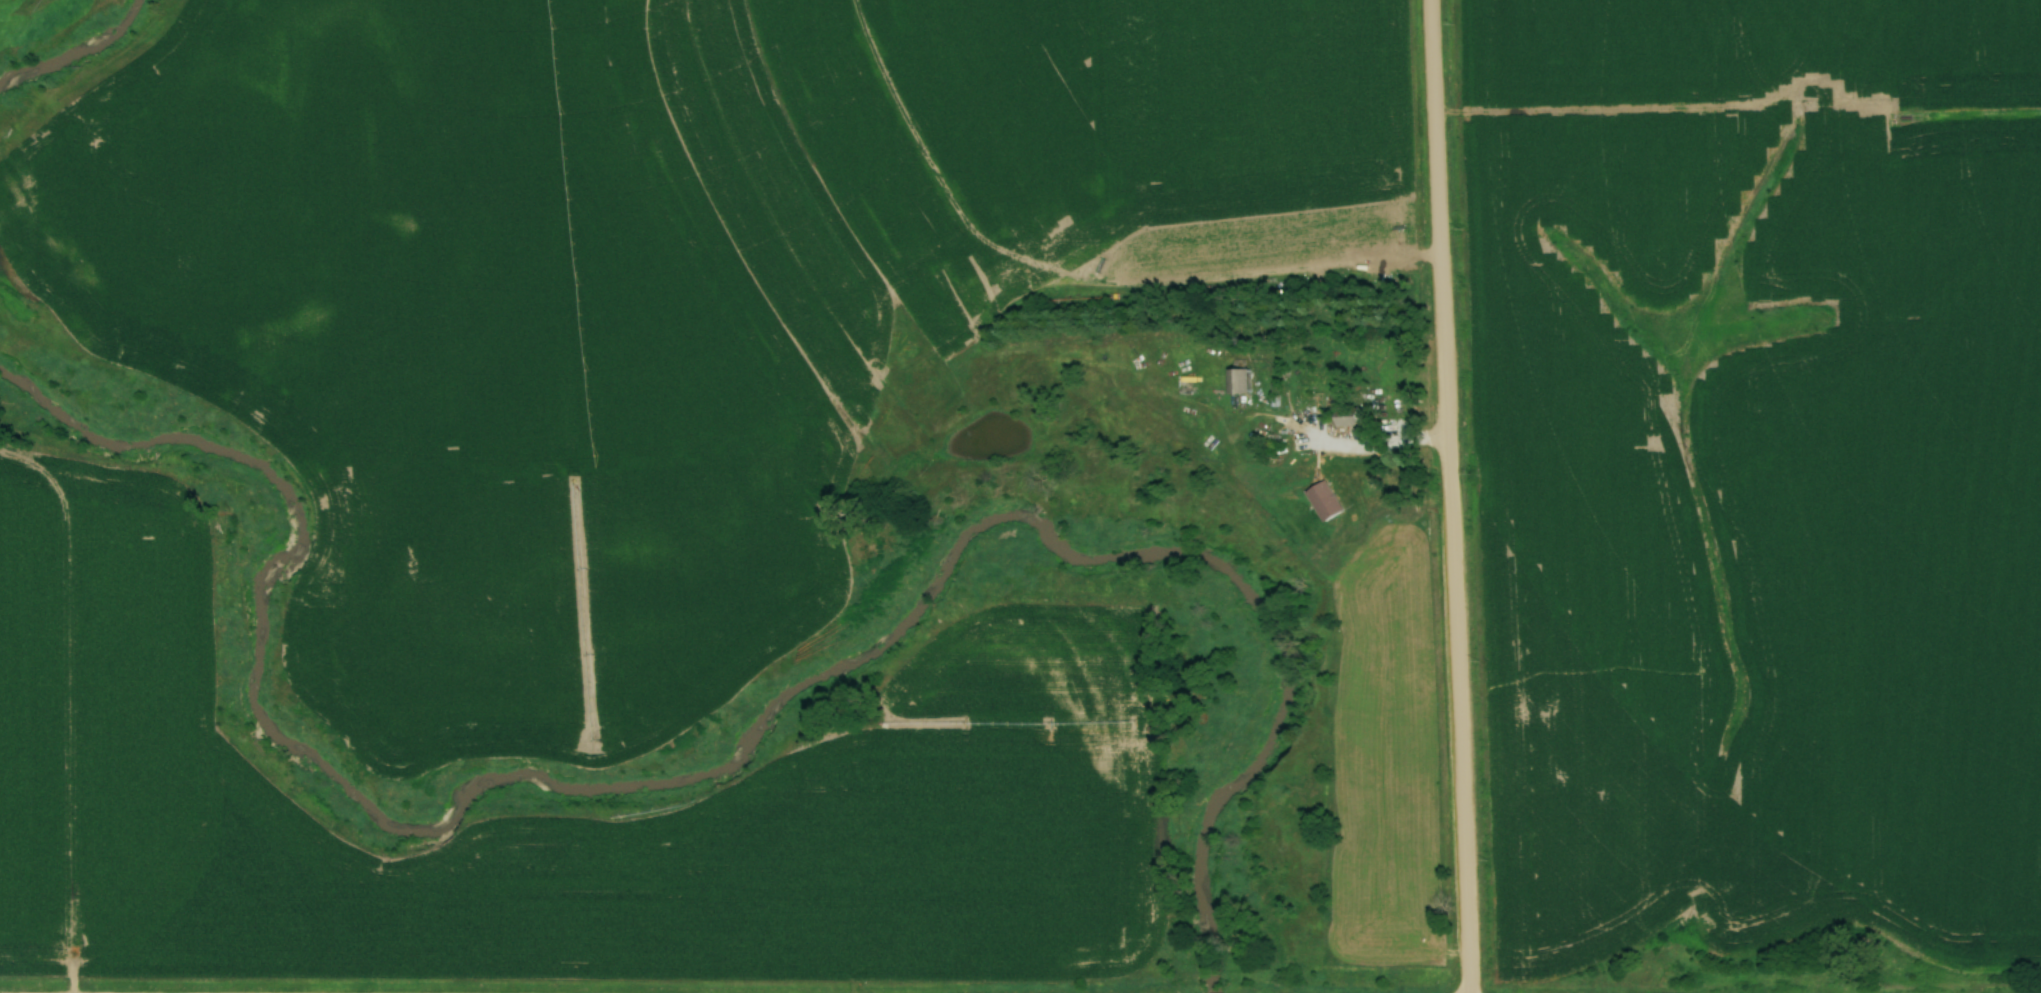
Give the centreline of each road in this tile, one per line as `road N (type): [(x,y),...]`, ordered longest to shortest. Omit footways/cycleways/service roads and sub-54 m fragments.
road 1 (residential): [(1466,992),(1428,0)]

